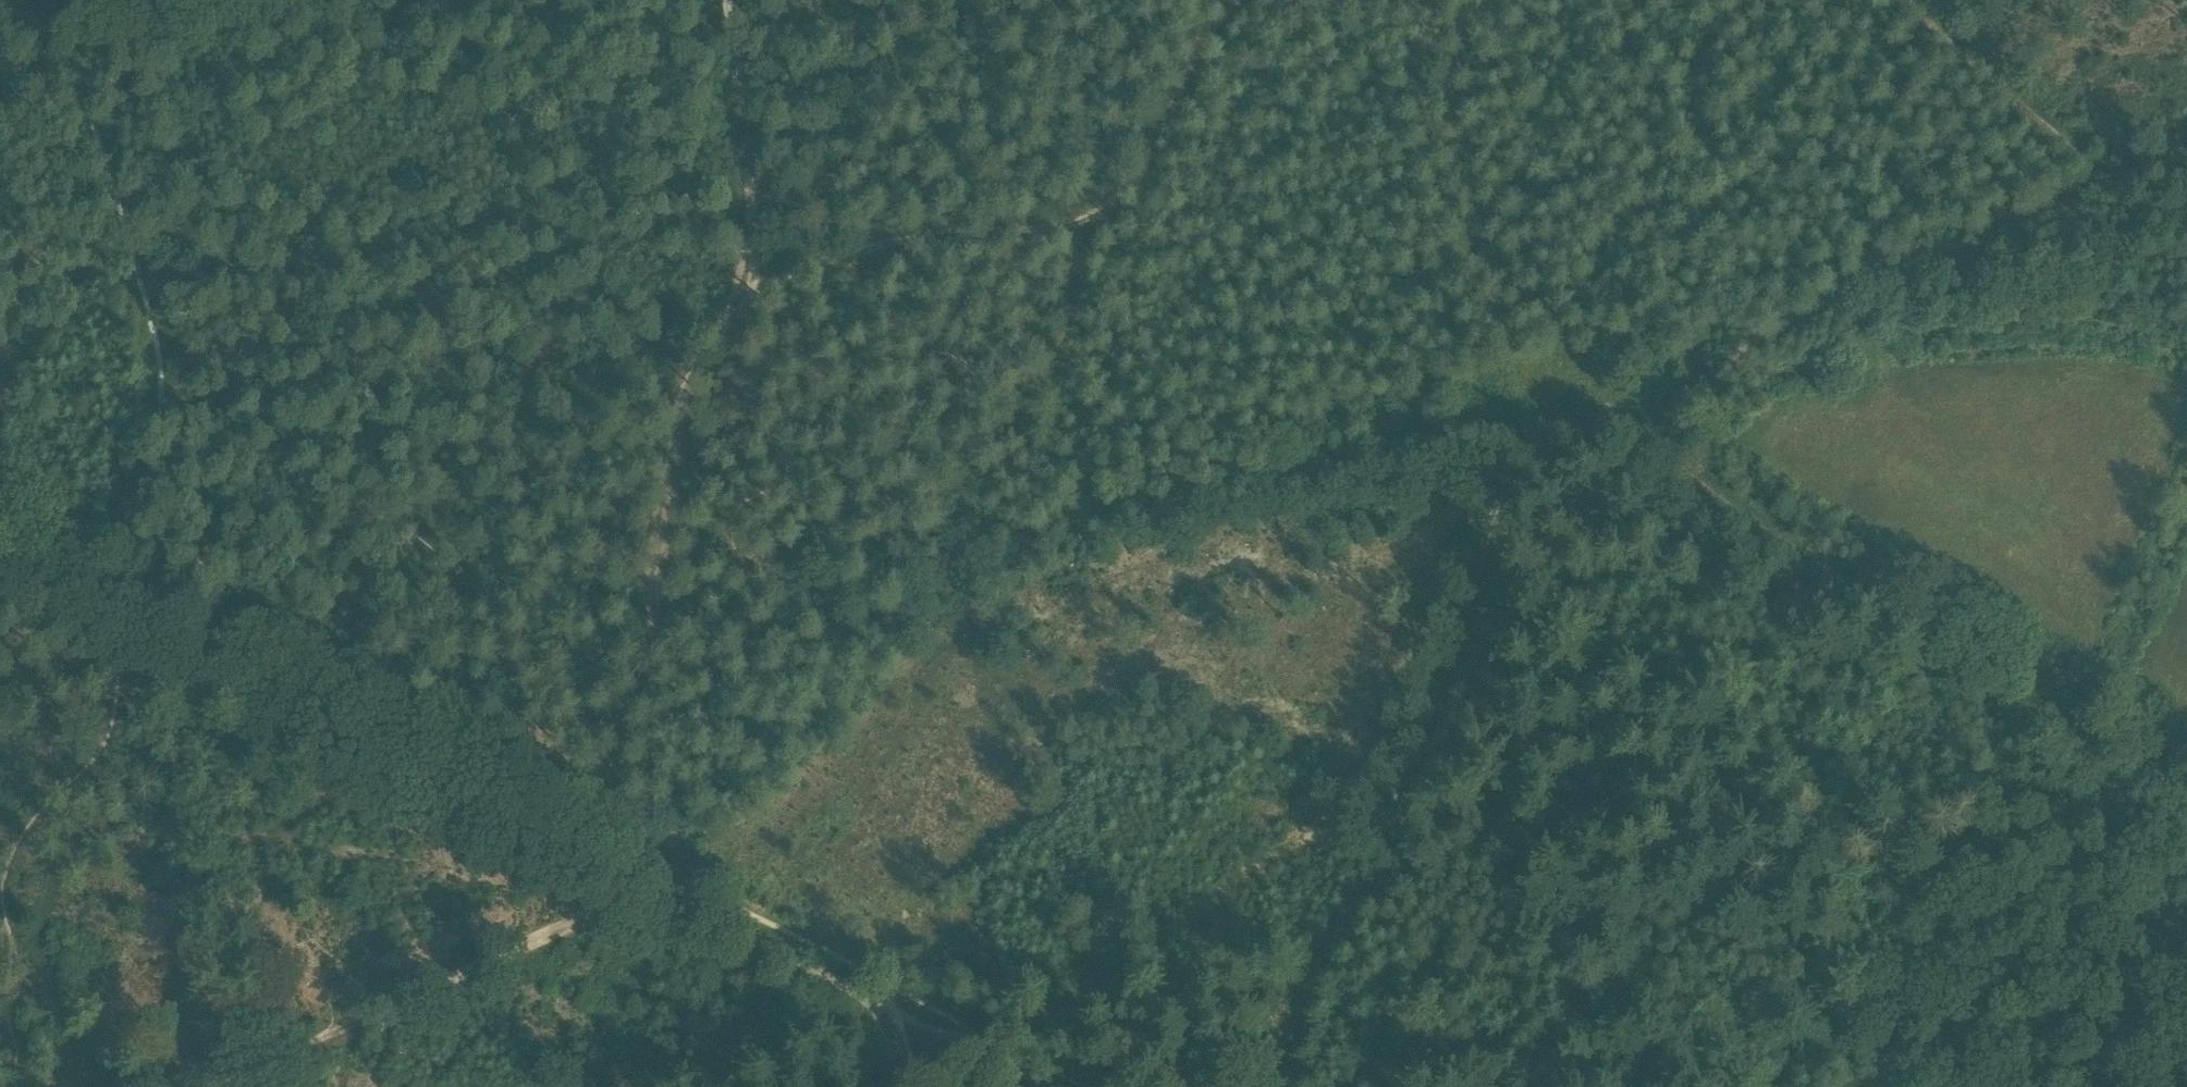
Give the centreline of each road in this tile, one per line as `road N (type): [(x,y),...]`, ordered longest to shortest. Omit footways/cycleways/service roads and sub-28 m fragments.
road 1 (track): [(0,544),(1056,1086)]
road 2 (track): [(758,280),(719,355),(678,466),(624,701),(631,851),(622,868),(595,895),(188,1086)]
road 3 (track): [(1626,413),(1758,506),(2186,758)]
road 4 (track): [(1227,0),(1105,230),(1070,208),(758,280)]
road 5 (track): [(2095,177),(1856,282),(1677,376),(1626,413)]
road 6 (track): [(716,0),(758,280)]

